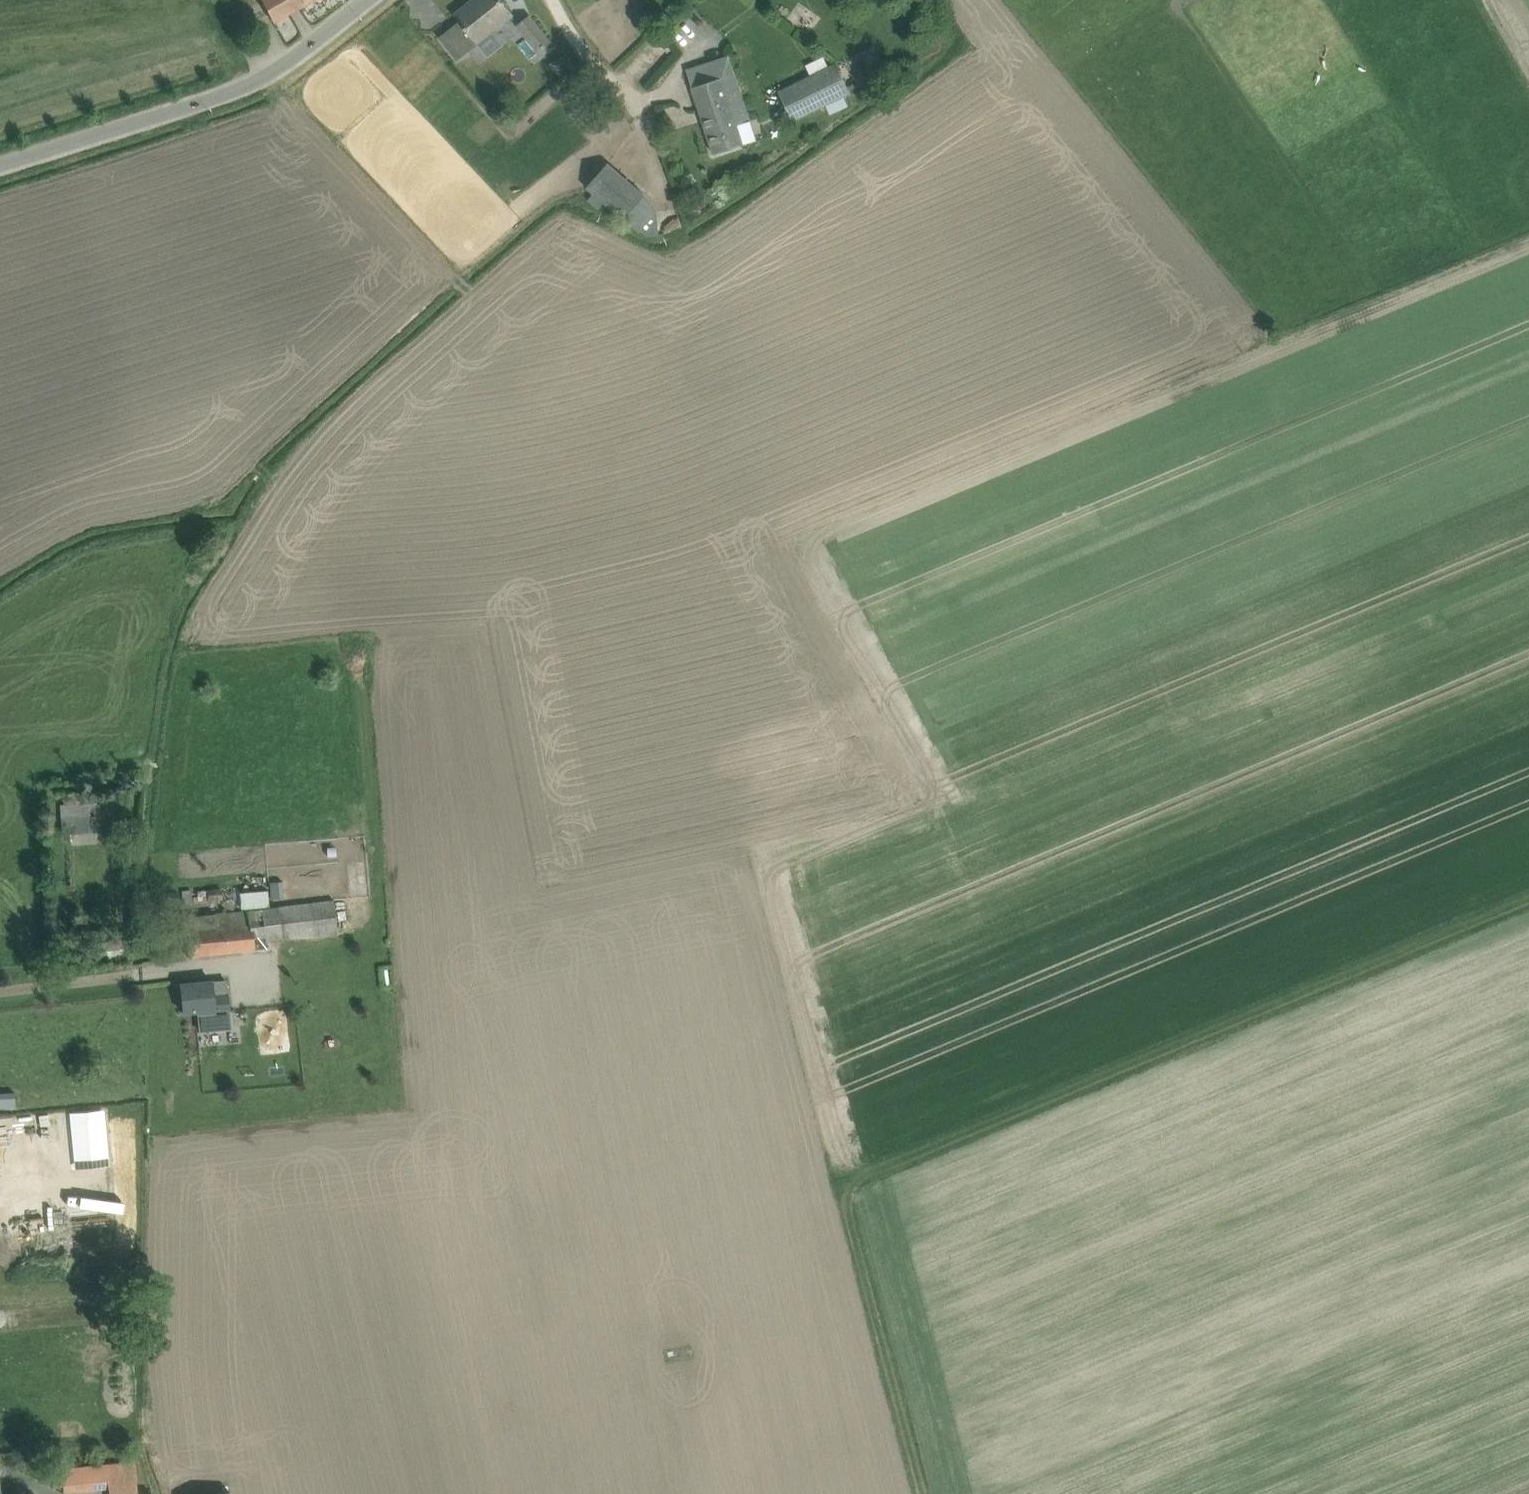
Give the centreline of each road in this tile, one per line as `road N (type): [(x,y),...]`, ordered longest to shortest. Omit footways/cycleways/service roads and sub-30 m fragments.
road 1 (track): [(1528,896),(872,1169),(847,1198),(918,1493)]
road 2 (tertiary): [(0,164),(264,78),(366,0)]
road 3 (unclassified): [(0,990),(139,975)]
road 4 (unclassified): [(642,100),(589,60),(557,0)]

